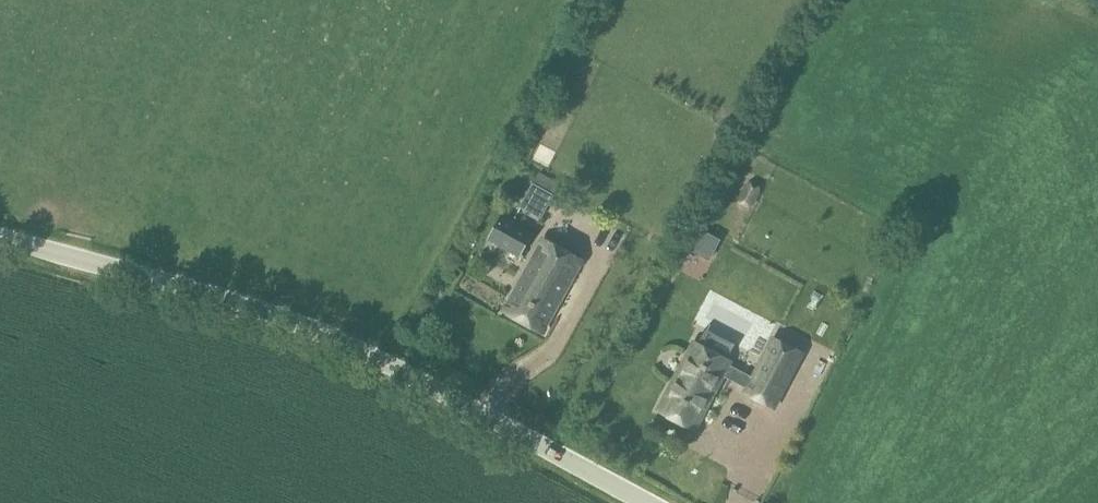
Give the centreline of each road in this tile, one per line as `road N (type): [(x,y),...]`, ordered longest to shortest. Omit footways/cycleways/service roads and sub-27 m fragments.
road 1 (unclassified): [(653,502),(322,331),(0,238)]

